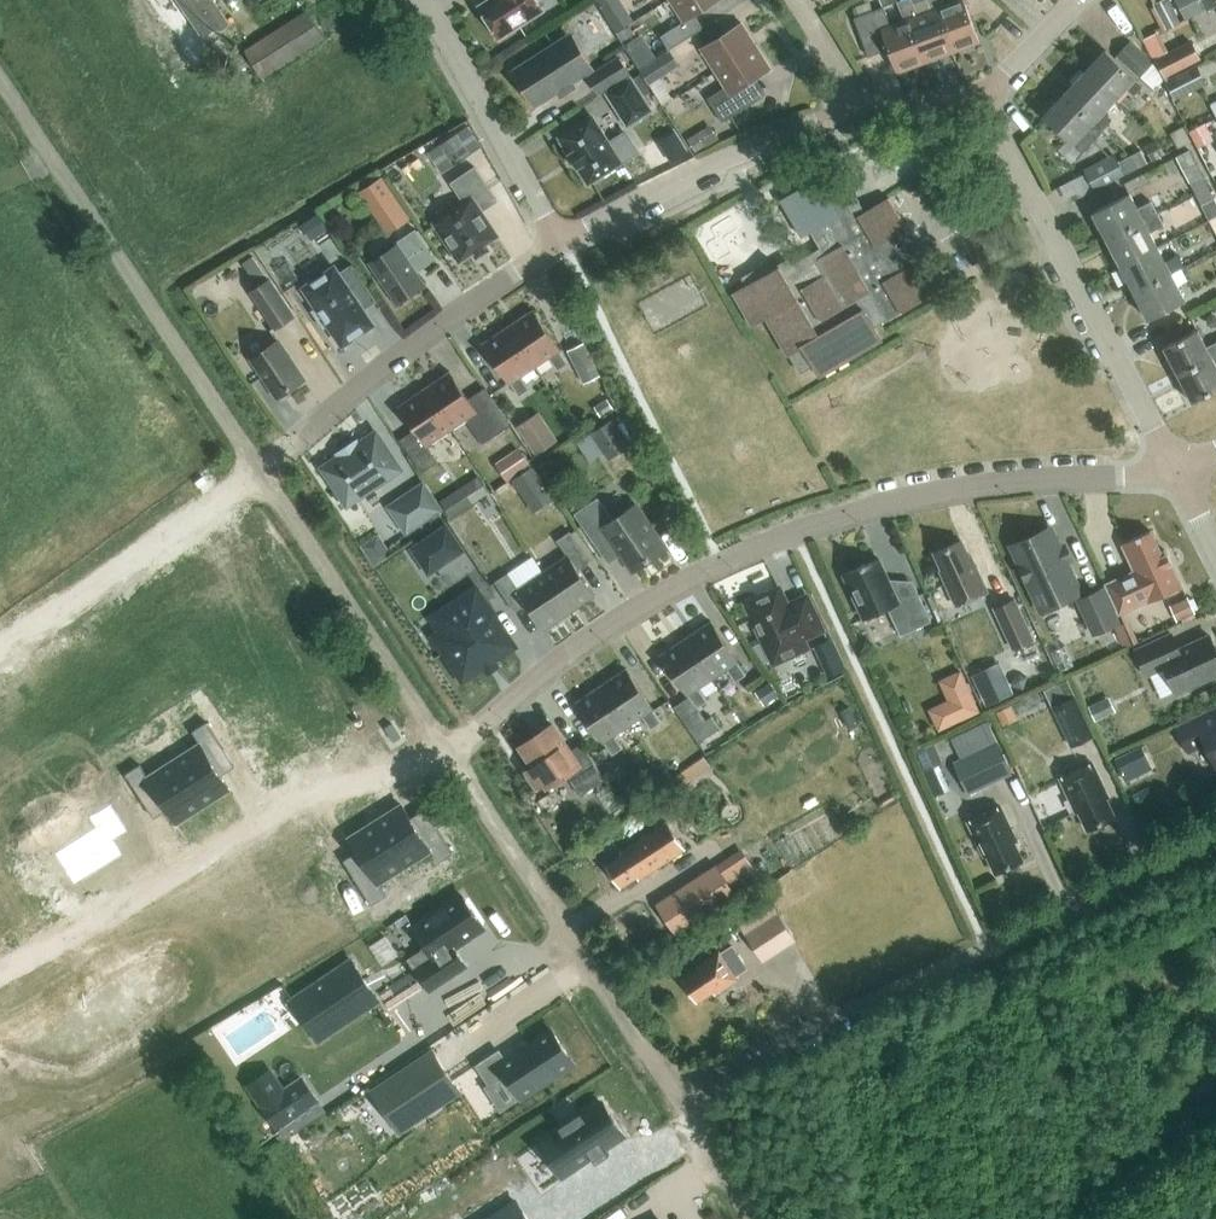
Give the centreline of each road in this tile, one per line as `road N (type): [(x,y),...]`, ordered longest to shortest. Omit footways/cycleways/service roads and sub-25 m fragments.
road 1 (track): [(751,1218),(0,84)]
road 2 (unclassified): [(501,715),(569,654),(648,601),(778,537),(950,496),(1176,477)]
road 3 (track): [(671,1099),(1215,817)]
road 4 (unclassified): [(1176,477),(974,107)]
road 5 (unclassified): [(877,108),(777,134),(559,244)]
road 6 (unclassified): [(559,244),(430,331),(305,437)]
road 7 (unclassified): [(559,244),(422,0)]
road 8 (unclassified): [(974,107),(1077,0)]
road 9 (unclassified): [(877,108),(831,71),(791,0)]

